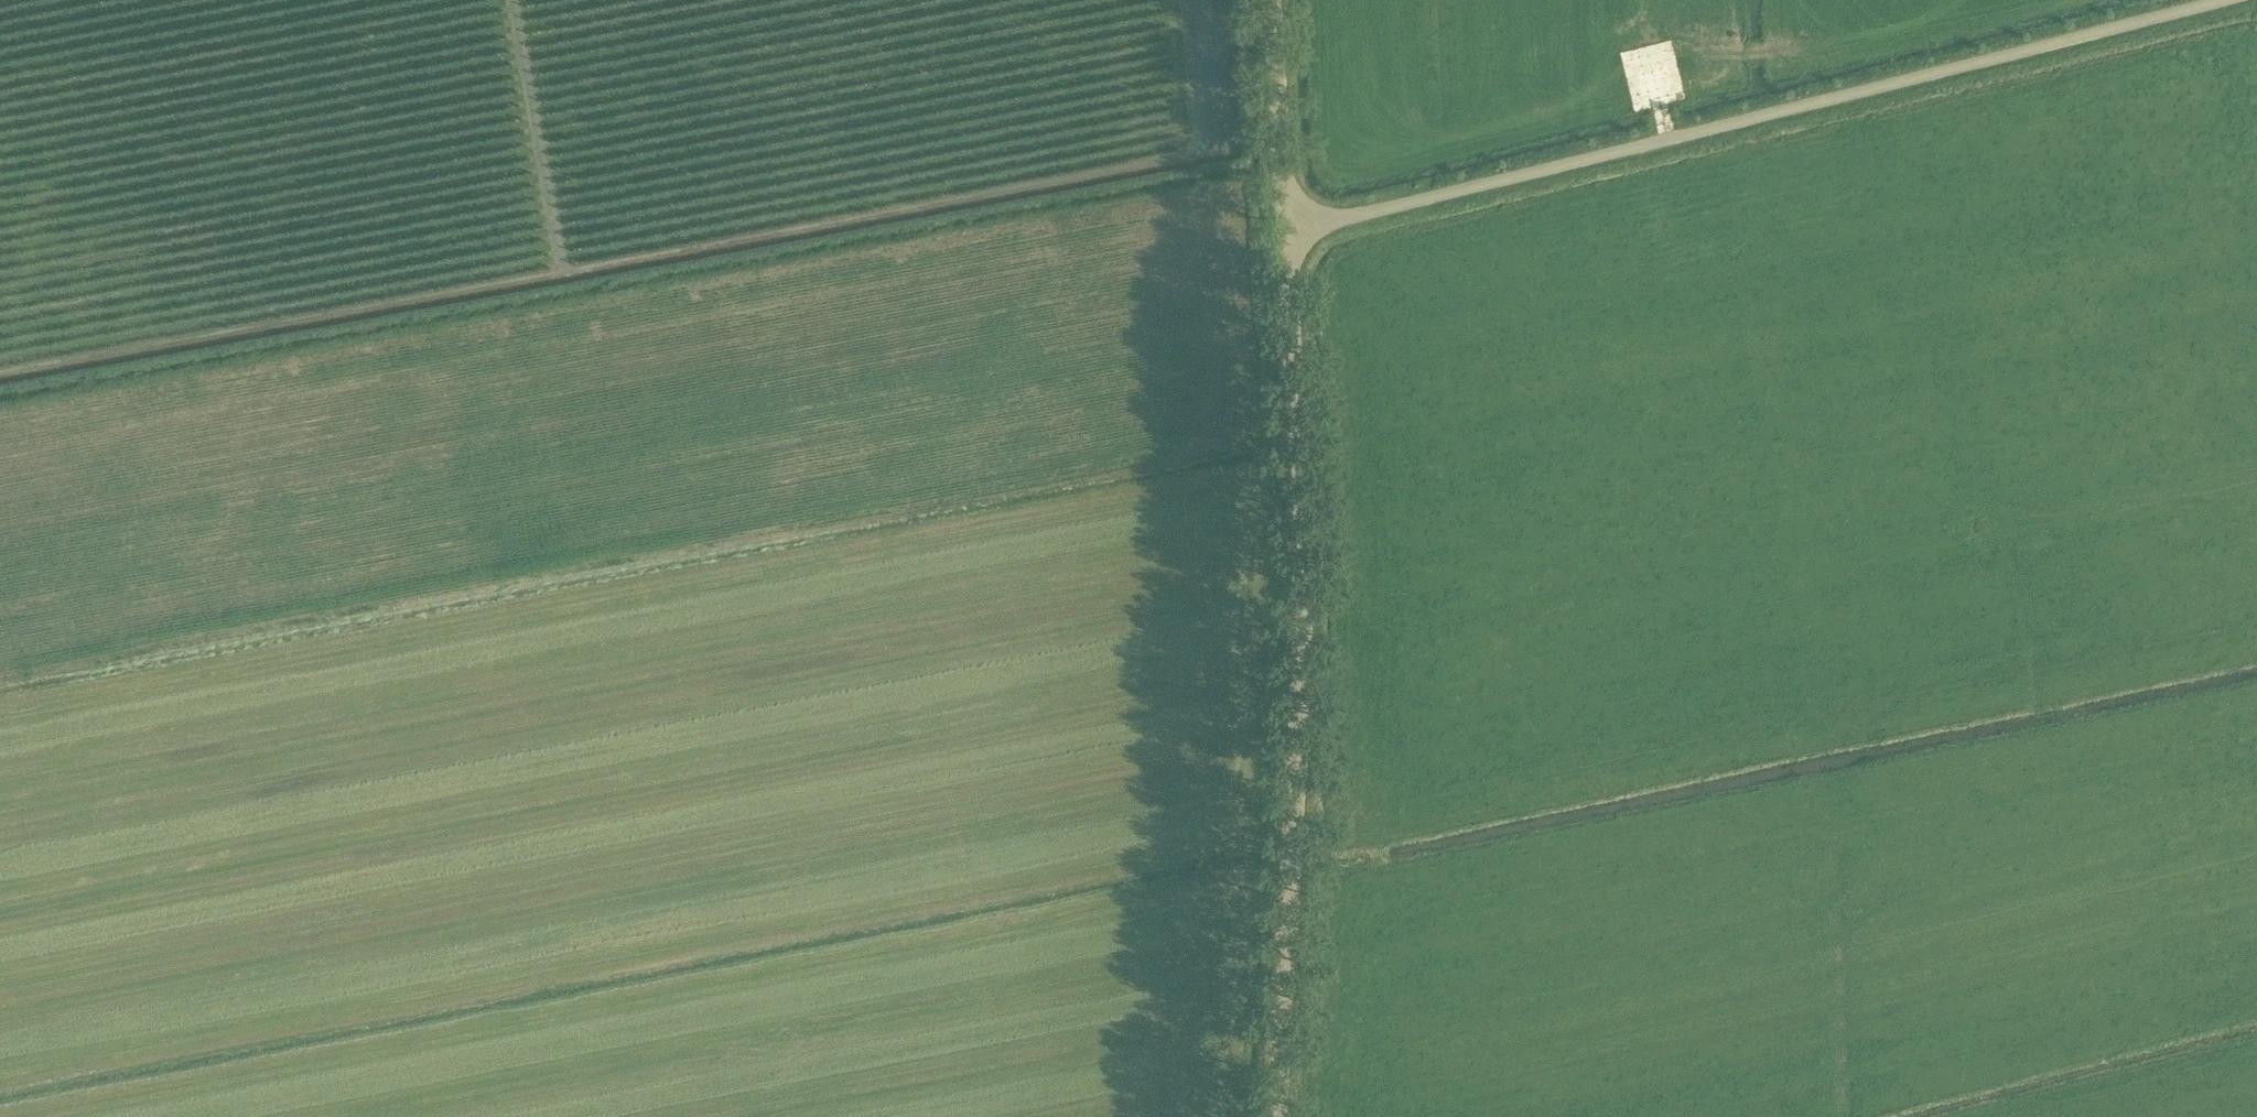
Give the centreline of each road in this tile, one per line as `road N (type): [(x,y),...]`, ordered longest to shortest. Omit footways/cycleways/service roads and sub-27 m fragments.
road 1 (unclassified): [(1286,240),(2246,0)]
road 2 (unclassified): [(1284,1116),(1307,741),(1304,471),(1286,240)]
road 3 (unclassified): [(1286,240),(1272,0)]

